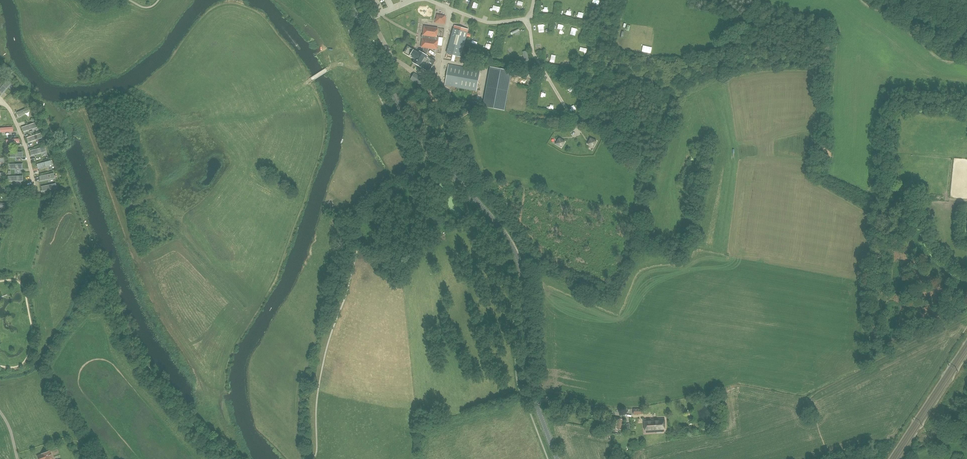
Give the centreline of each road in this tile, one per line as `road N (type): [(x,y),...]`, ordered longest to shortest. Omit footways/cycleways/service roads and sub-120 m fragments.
road 1 (unclassified): [(557,458),(535,401),(519,261),(409,124),(349,0)]

